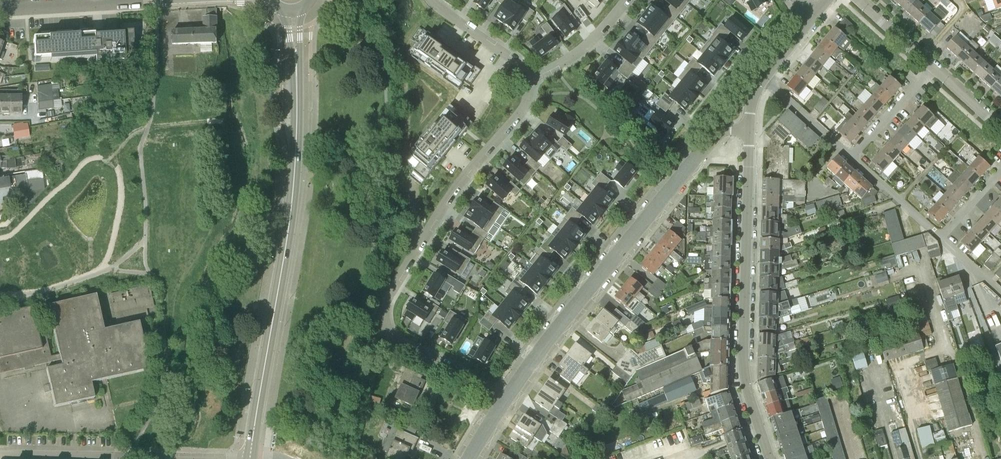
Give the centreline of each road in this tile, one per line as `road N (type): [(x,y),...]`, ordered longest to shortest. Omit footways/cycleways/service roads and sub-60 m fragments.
road 1 (residential): [(507,400),(397,340),(385,310),(428,229),(523,105),(529,77)]
road 2 (tertiary): [(250,458),(290,219),(296,72)]
road 3 (residential): [(507,400),(716,135),(749,130)]
road 4 (residential): [(770,458),(744,368),(749,130)]
road 5 (residential): [(0,9),(127,0)]
road 6 (residential): [(250,458),(124,456)]
road 7 (residential): [(529,77),(588,43),(626,0)]
road 8 (residential): [(529,77),(430,0)]
road 9 (residential): [(124,456),(0,455)]
road 10 (residential): [(852,160),(761,78)]
road 11 (residential): [(852,160),(933,69)]

